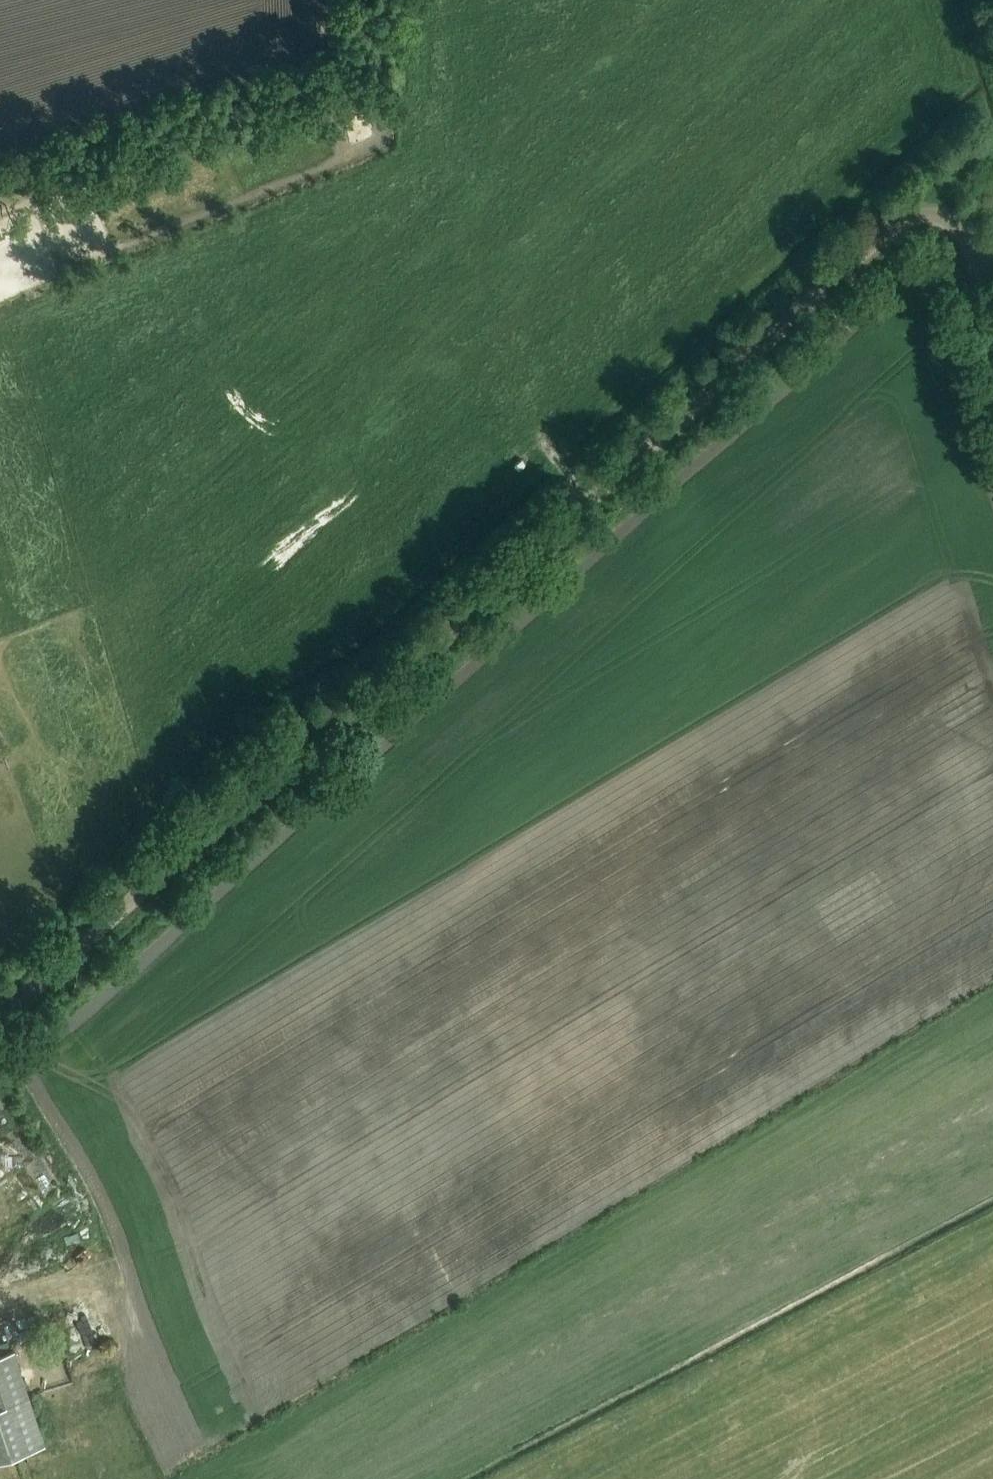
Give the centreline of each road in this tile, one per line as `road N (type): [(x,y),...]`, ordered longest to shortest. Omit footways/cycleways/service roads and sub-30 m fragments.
road 1 (track): [(0,1024),(903,222),(950,221),(971,250),(992,315)]

